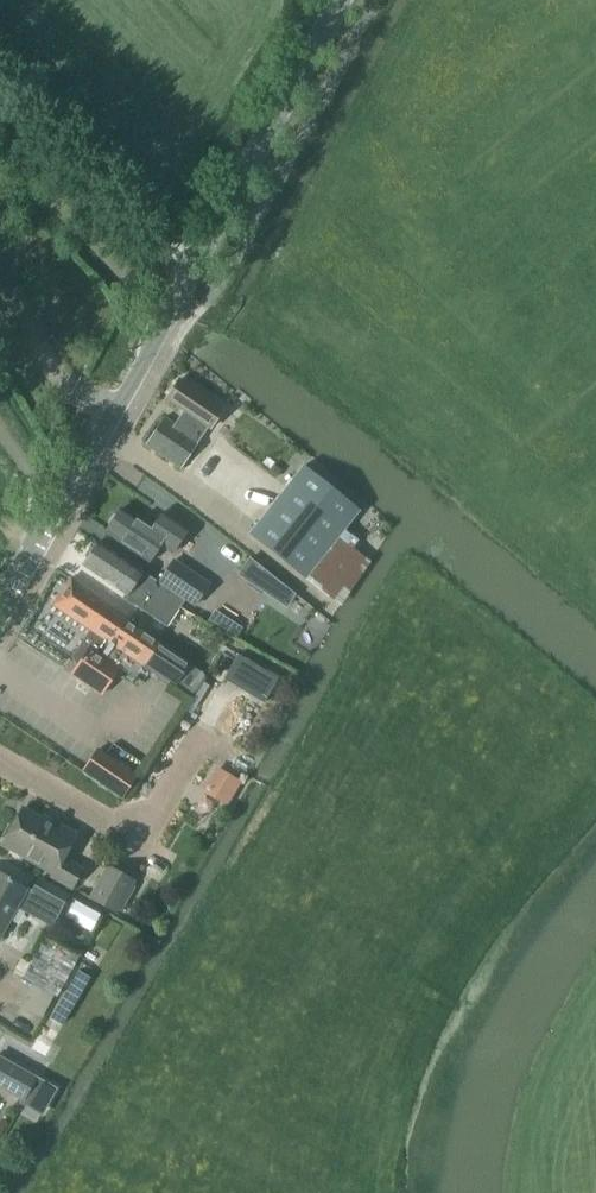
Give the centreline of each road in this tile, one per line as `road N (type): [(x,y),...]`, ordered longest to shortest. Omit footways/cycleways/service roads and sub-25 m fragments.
road 1 (tertiary): [(0,611),(340,0)]

